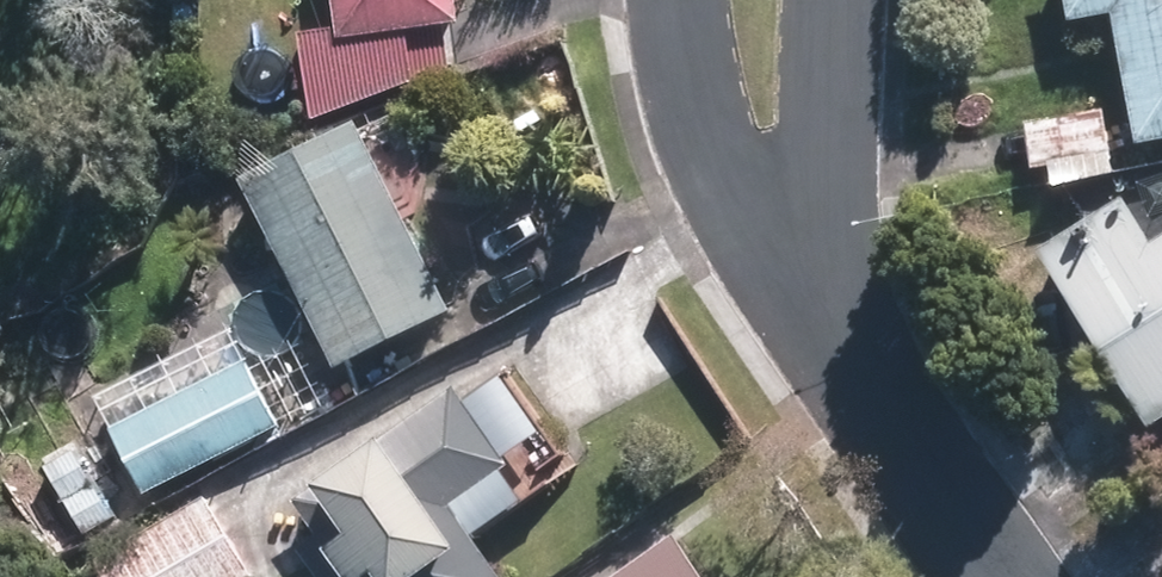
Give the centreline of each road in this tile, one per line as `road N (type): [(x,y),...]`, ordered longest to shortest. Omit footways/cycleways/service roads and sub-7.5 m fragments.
road 1 (residential): [(836,338),(706,144),(672,0)]
road 2 (residential): [(836,338),(998,576)]
road 3 (residential): [(832,0),(823,205)]
road 4 (residential): [(823,205),(836,338)]

